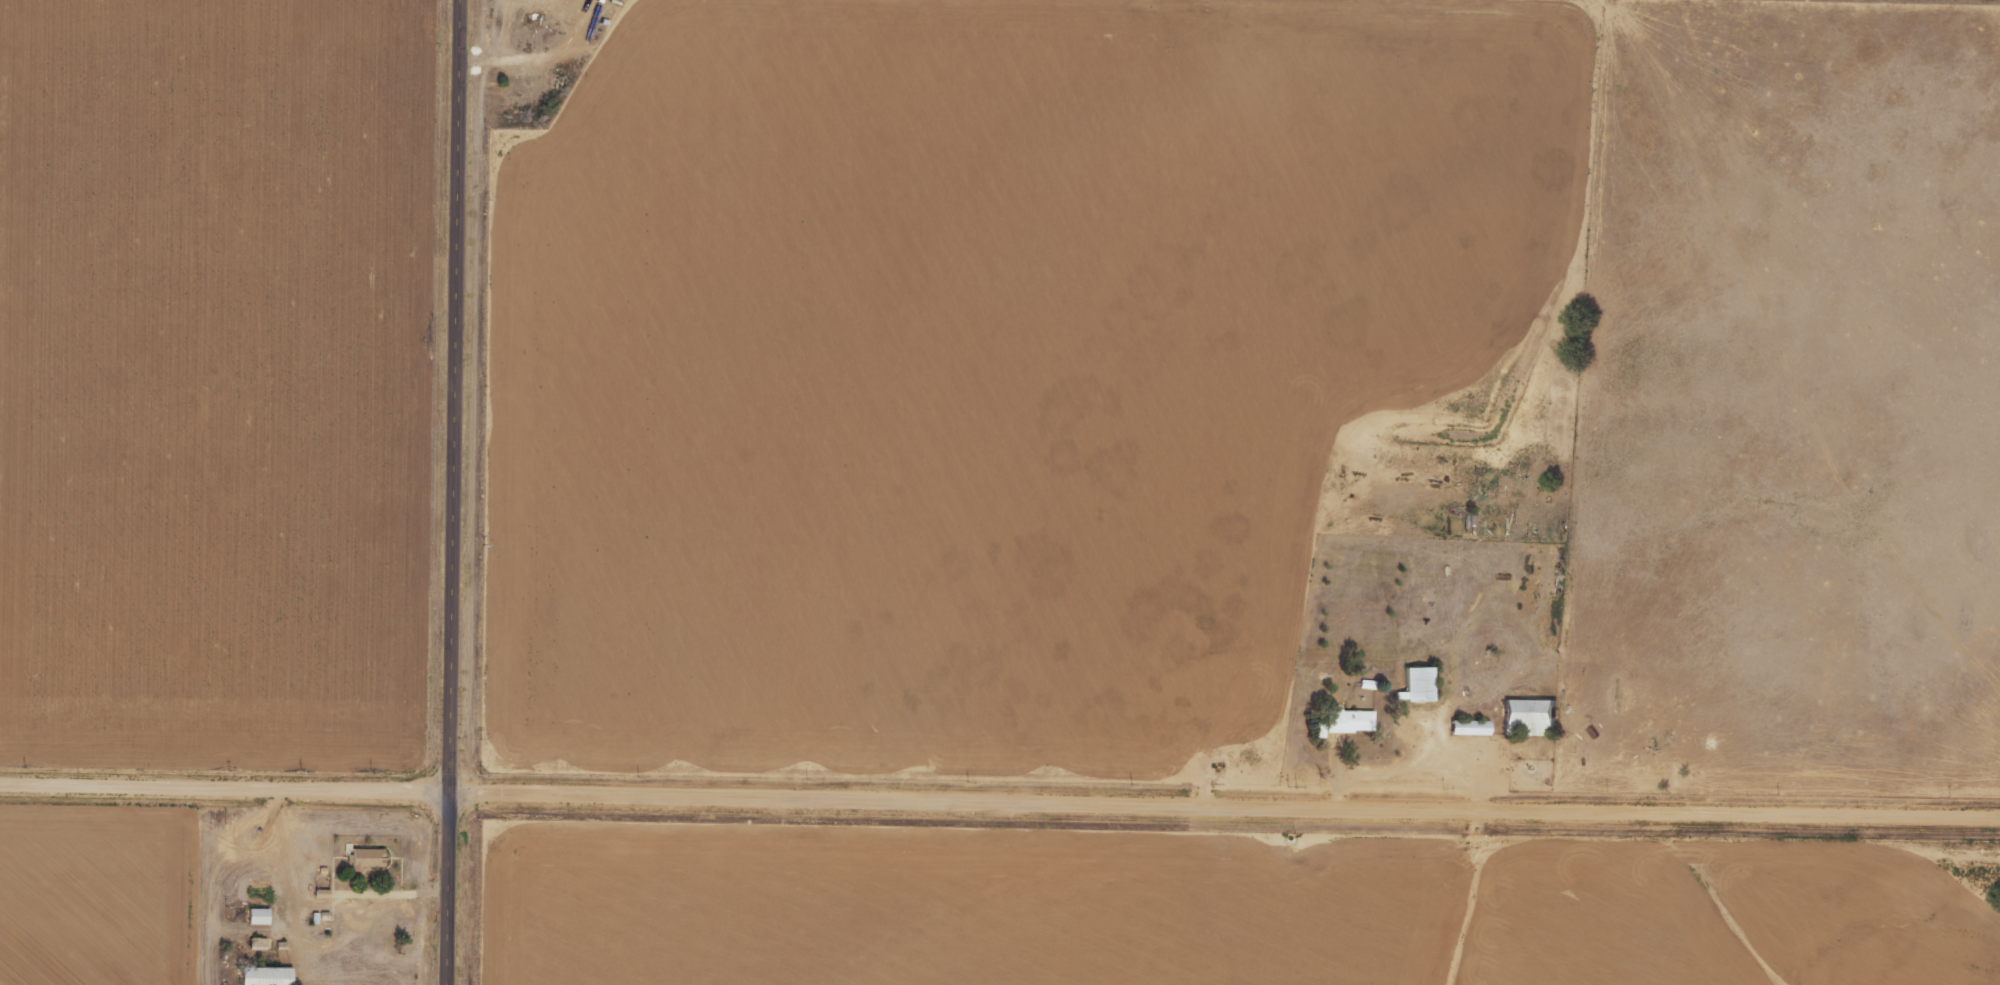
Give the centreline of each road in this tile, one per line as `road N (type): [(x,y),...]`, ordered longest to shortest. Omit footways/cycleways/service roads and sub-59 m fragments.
road 1 (residential): [(1999,814),(0,786)]
road 2 (secondary): [(449,984),(463,0)]

